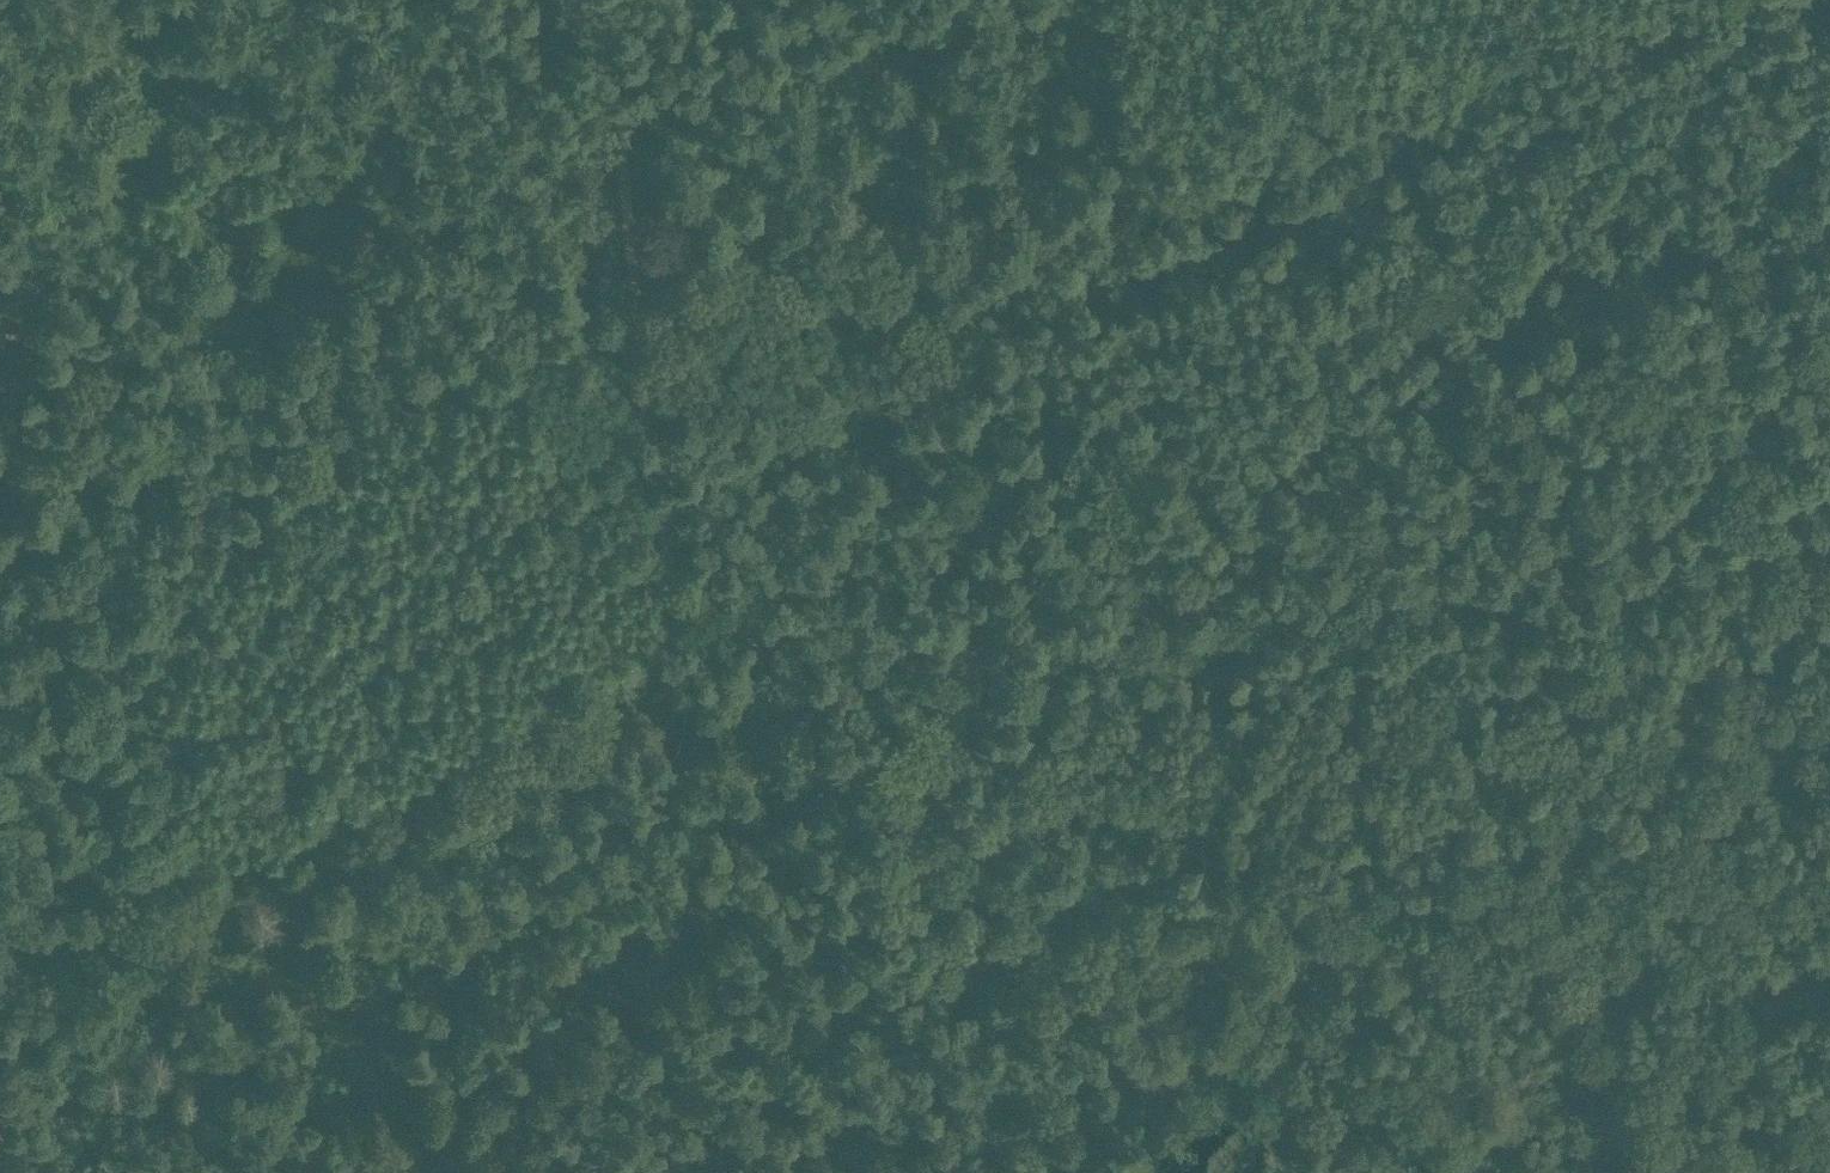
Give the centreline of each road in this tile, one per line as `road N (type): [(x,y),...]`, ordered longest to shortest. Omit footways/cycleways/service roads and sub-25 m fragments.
road 1 (track): [(577,0),(609,101),(630,230),(633,371),(647,474),(670,546),(709,603),(954,802),(1018,875),(1152,1100),(1186,1172)]
road 2 (track): [(1591,1172),(1621,931),(1663,837),(1679,772),(1760,619),(1829,526)]

